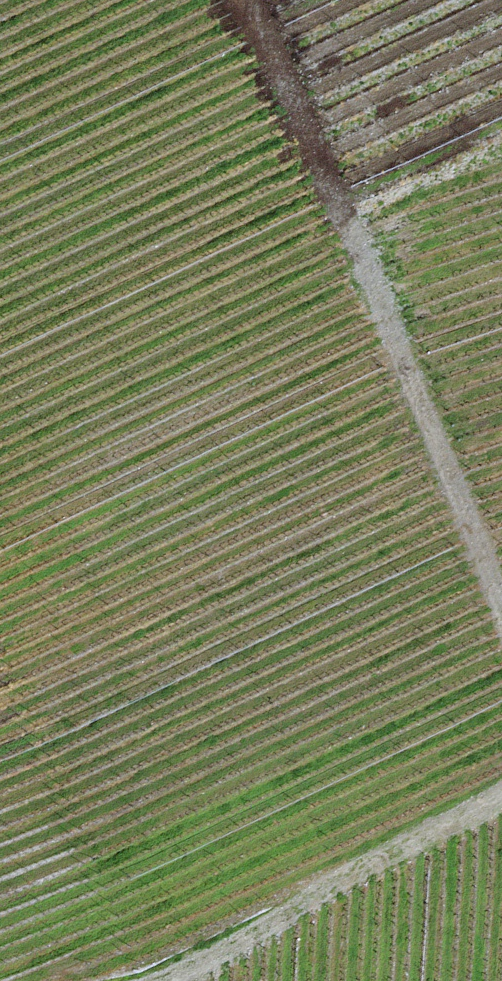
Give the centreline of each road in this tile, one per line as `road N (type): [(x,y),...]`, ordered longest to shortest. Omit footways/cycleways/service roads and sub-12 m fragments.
road 1 (track): [(229,0),(280,83),(501,629)]
road 2 (track): [(501,796),(183,980)]
road 3 (track): [(501,145),(330,206)]

